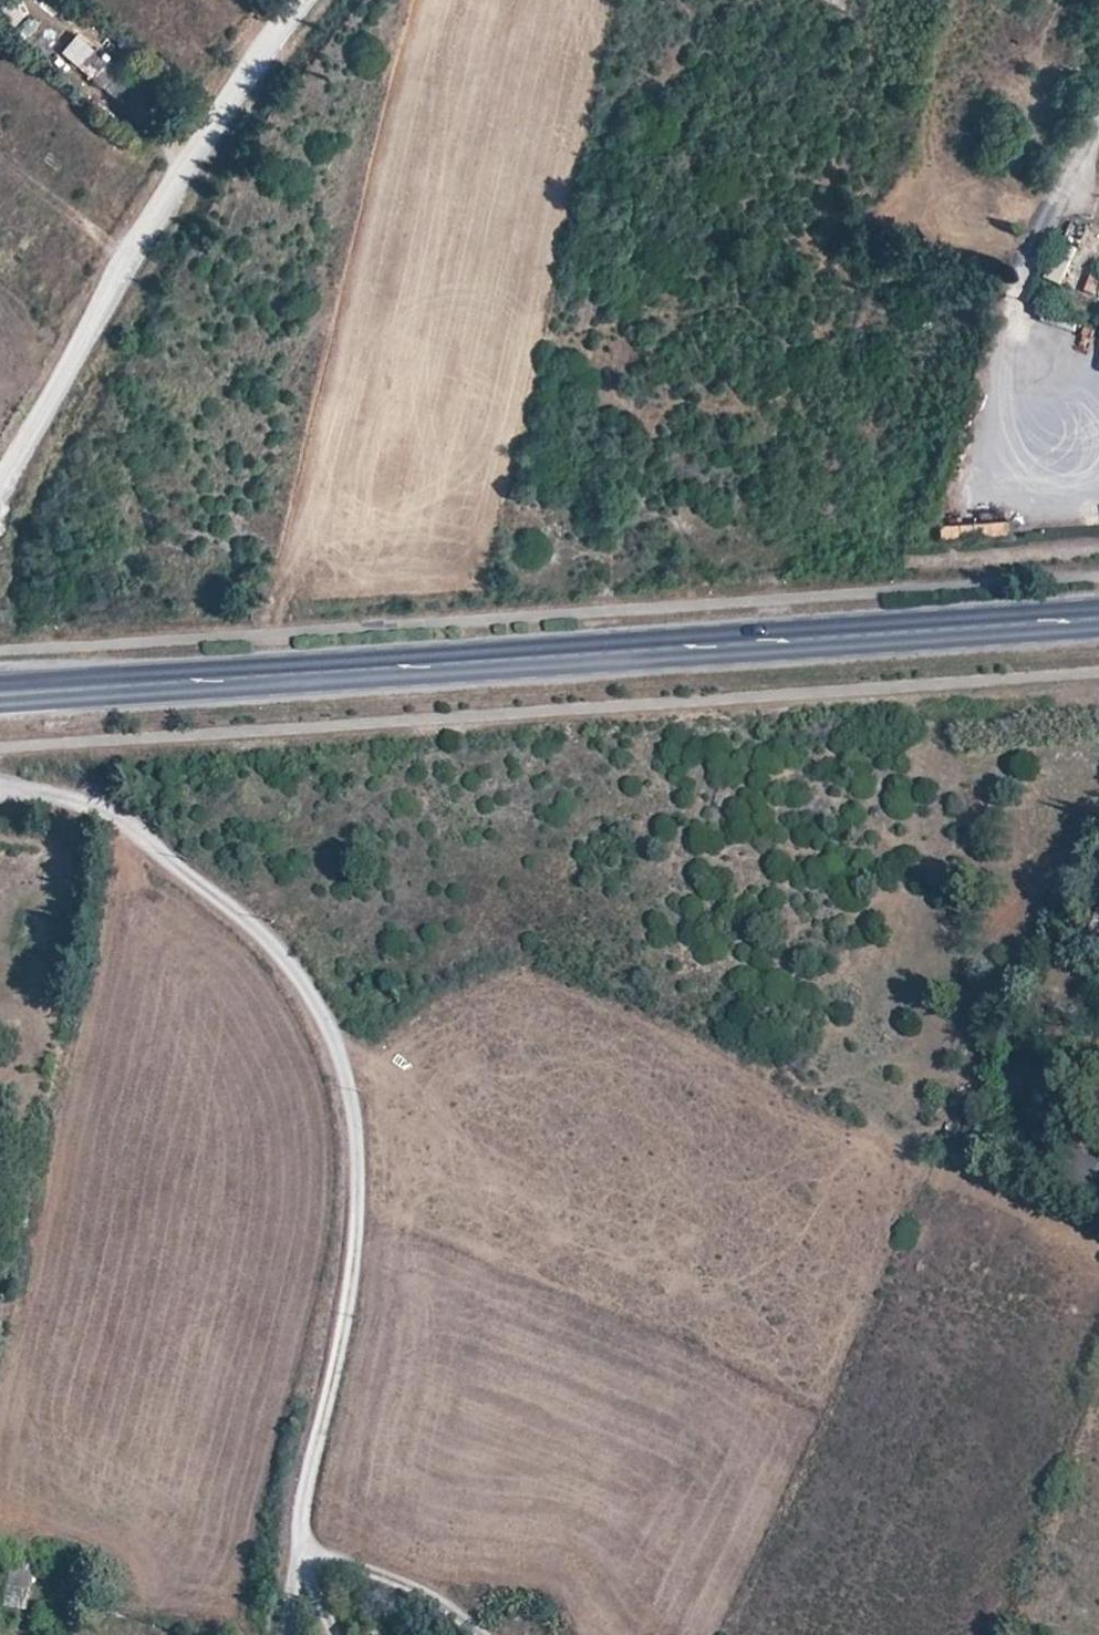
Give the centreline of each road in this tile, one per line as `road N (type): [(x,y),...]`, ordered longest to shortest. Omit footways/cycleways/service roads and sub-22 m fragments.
road 1 (track): [(0,788),(44,789),(118,818),(285,953),(321,1007),(345,1058),(355,1168),(340,1317),(300,1499),(299,1553),(386,1574),(483,1634)]
road 2 (primary): [(1098,619),(0,696)]
road 3 (unclassified): [(0,504),(198,141),(297,0)]
road 4 (unclassified): [(1098,124),(1055,203),(1018,296)]

